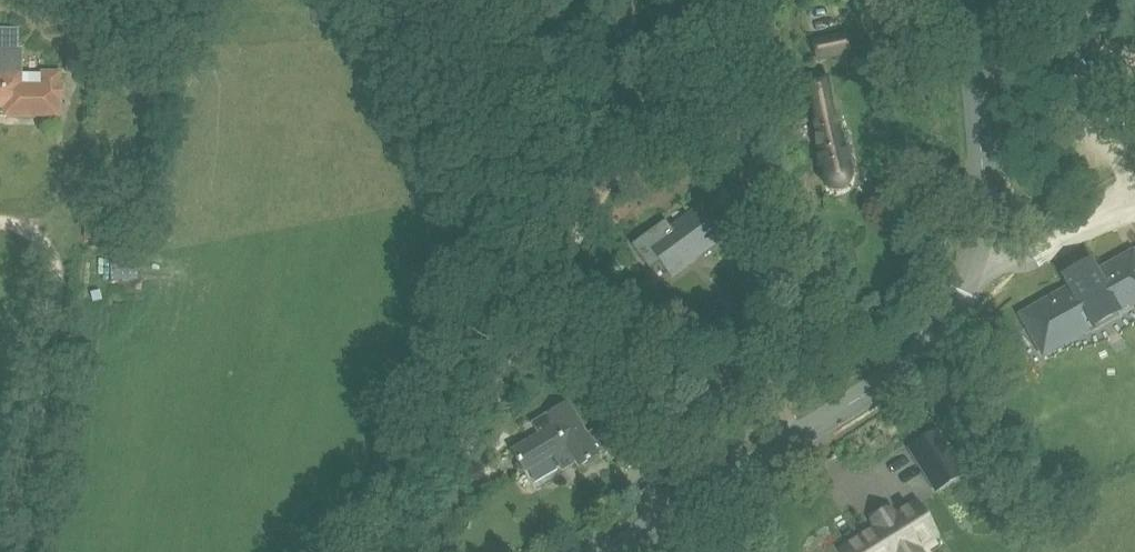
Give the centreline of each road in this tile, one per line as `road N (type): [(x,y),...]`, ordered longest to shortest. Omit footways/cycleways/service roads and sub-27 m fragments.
road 1 (track): [(322,551),(479,201),(487,136),(480,77),(435,0)]
road 2 (track): [(426,551),(637,37),(633,0)]
road 3 (unclassified): [(607,551),(893,377),(940,335),(978,264)]
road 4 (track): [(25,551),(51,263),(39,235),(0,222)]
road 5 (unclassified): [(978,264),(985,211),(964,0)]

